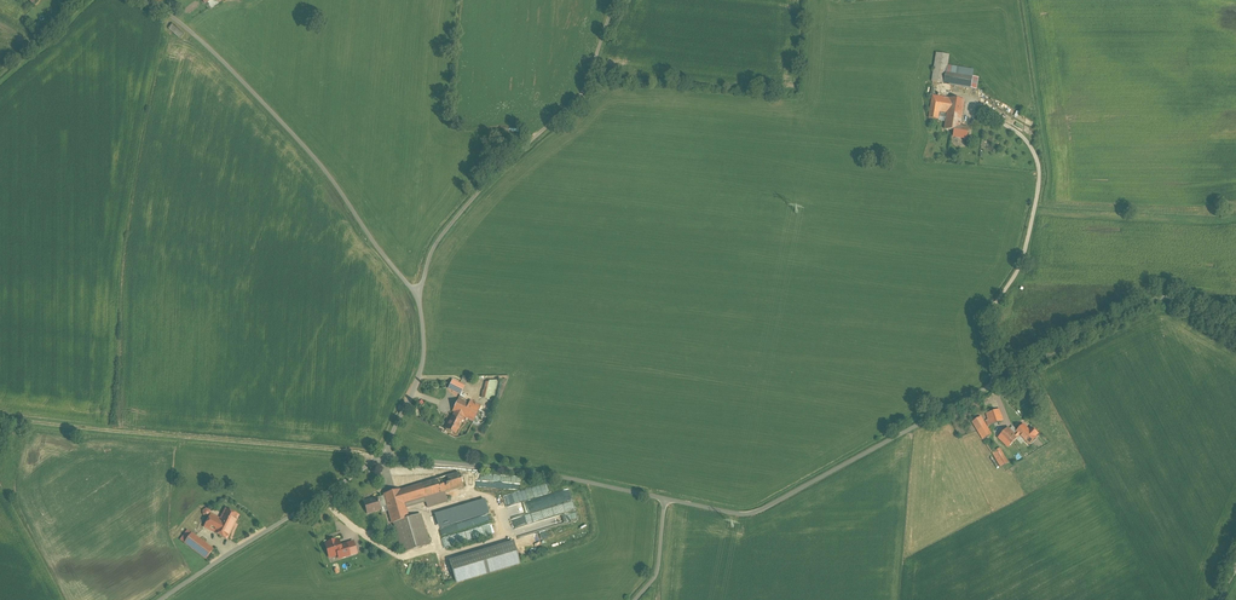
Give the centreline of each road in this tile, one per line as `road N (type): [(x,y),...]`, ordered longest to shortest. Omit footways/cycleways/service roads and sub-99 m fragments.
road 1 (unclassified): [(665,499),(759,510),(1154,300),(1176,300),(1235,335)]
road 2 (unclassified): [(153,0),(293,131),(419,303)]
road 3 (track): [(0,414),(382,453)]
road 4 (unclassified): [(419,303),(436,248),(453,222),(510,155),(582,96),(616,0)]
road 5 (unclassified): [(665,499),(537,472),(382,453)]
road 6 (unclassified): [(382,453),(163,599)]
road 7 (unclassified): [(419,303),(420,370),(382,453)]

